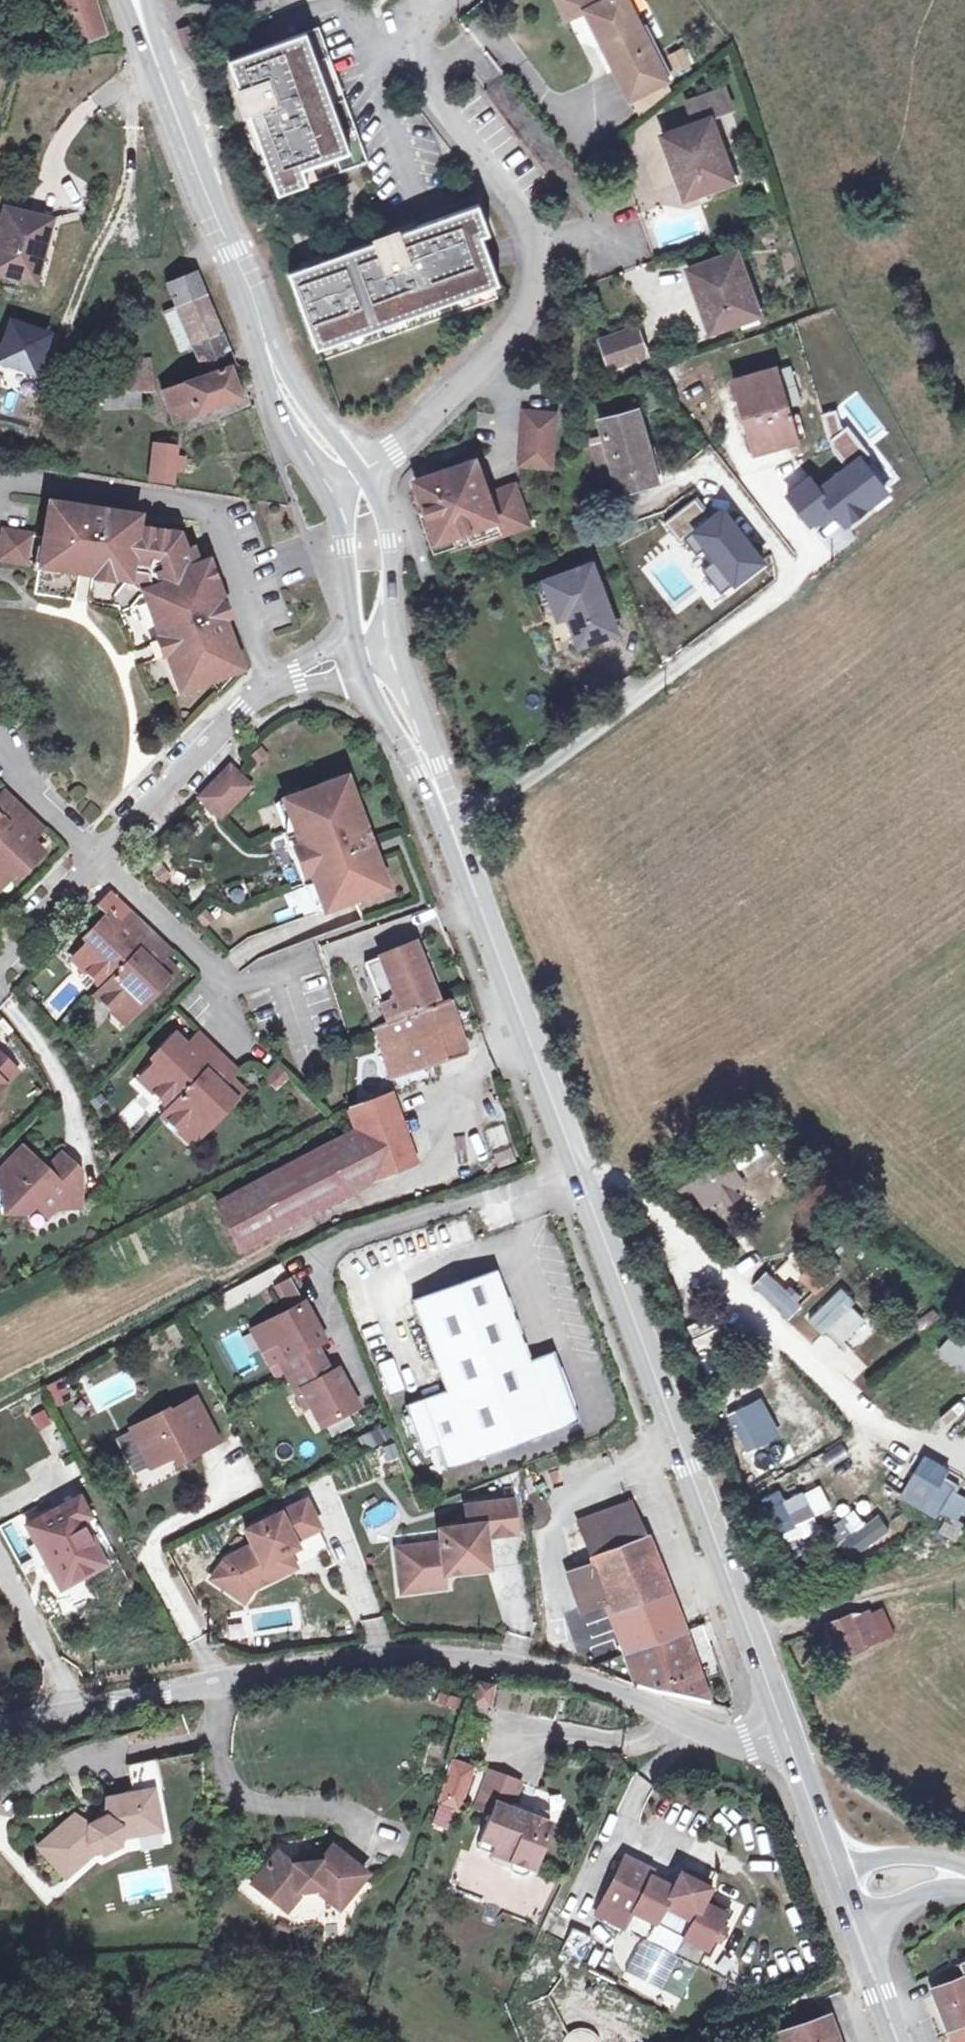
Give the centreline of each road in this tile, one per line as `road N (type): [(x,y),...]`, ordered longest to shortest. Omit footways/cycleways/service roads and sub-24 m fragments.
road 1 (secondary): [(429,772),(784,1731)]
road 2 (tertiary): [(0,1724),(200,1688),(296,1658),(395,1648),(504,1660),(732,1739),(784,1731)]
road 3 (residential): [(359,468),(396,450),(529,306),(536,284),(535,261),(512,210),(424,77),(409,27),(437,0)]
road 4 (secondary): [(135,0),(253,295),(271,363)]
road 5 (residential): [(359,651),(294,672),(101,855)]
road 6 (residential): [(228,994),(101,855)]
road 7 (secondary): [(398,643),(390,543),(359,468)]
road 8 (secondary): [(325,489),(339,522),(359,651)]
road 9 (residential): [(101,855),(0,749)]
road 10 (secondary): [(784,1731),(835,1868)]
road 11 (residential): [(101,855),(0,957)]
road 12 (secondary): [(359,651),(386,718),(429,772)]
road 13 (secondary): [(271,363),(297,444),(325,489)]
road 14 (secondary): [(359,468),(271,363)]
road 15 (secondary): [(964,1874),(945,1859),(905,1855),(835,1868)]
road 16 (secondary): [(429,772),(398,643)]
road 17 (secondary): [(855,1926),(898,2041)]

